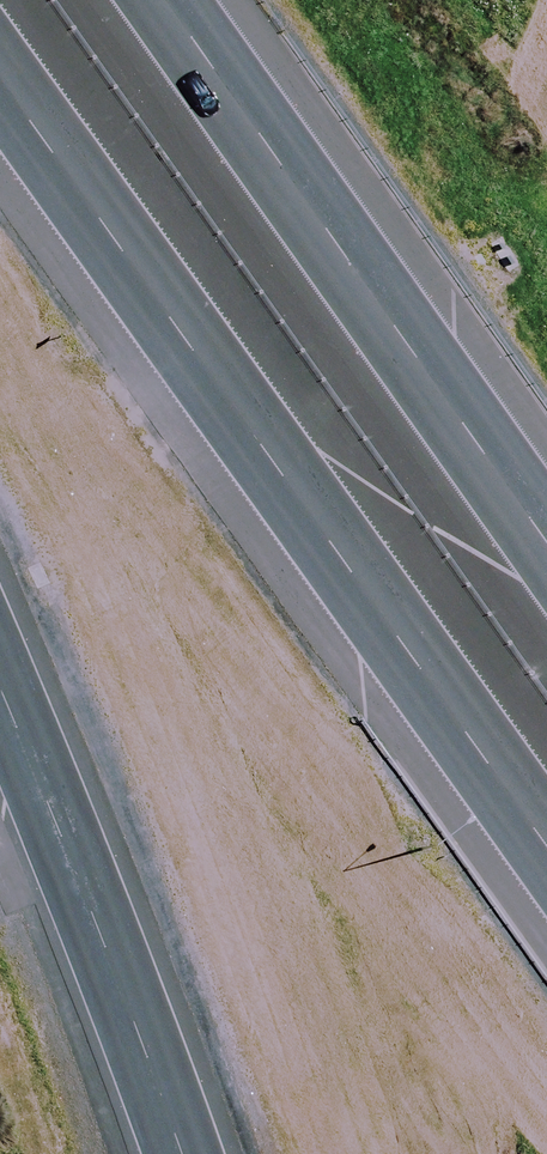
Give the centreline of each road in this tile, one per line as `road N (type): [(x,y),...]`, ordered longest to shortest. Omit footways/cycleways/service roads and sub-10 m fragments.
road 1 (motorway): [(546,846),(0,76)]
road 2 (motorway): [(165,0),(546,543)]
road 3 (motorway): [(179,1153),(123,987),(0,684)]

